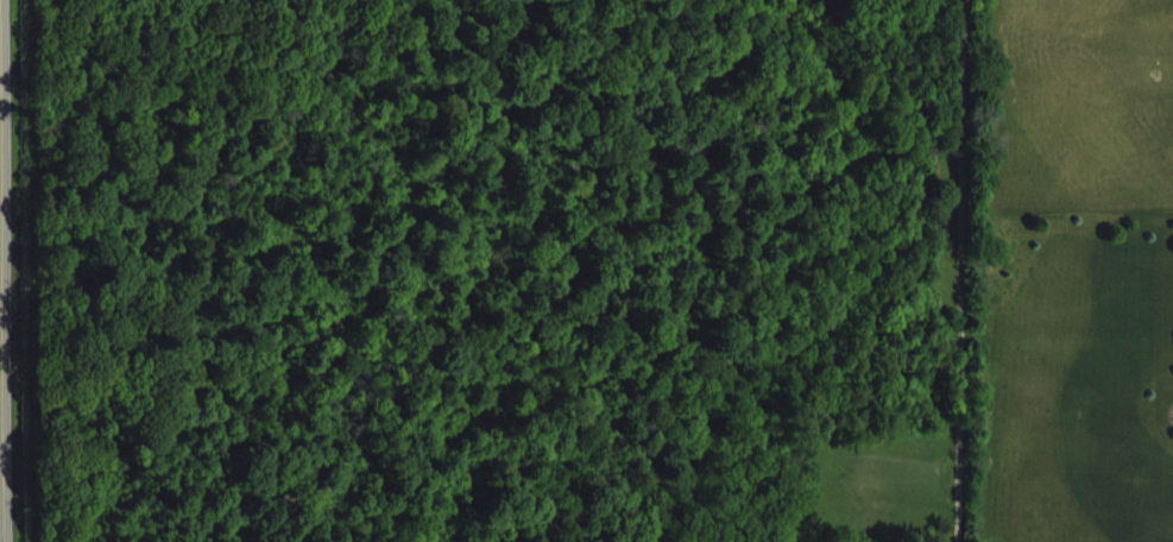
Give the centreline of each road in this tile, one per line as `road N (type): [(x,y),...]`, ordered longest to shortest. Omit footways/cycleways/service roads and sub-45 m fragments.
road 1 (residential): [(967,541),(964,0)]
road 2 (secondary): [(6,541),(0,58)]

